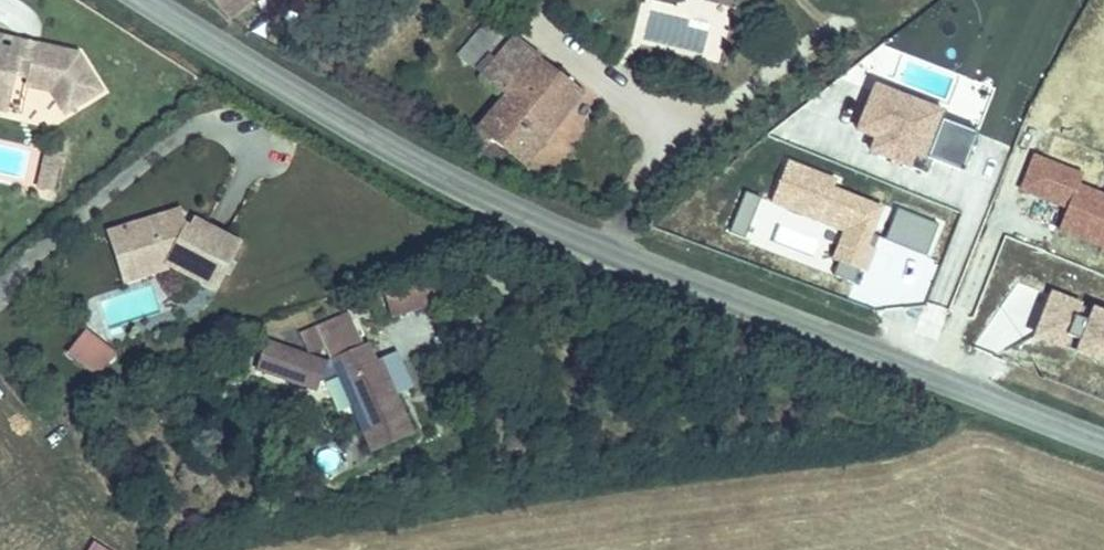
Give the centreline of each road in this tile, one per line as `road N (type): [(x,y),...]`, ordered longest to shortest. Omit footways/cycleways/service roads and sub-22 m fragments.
road 1 (tertiary): [(152,0),(473,193),(608,253),(1103,440)]

